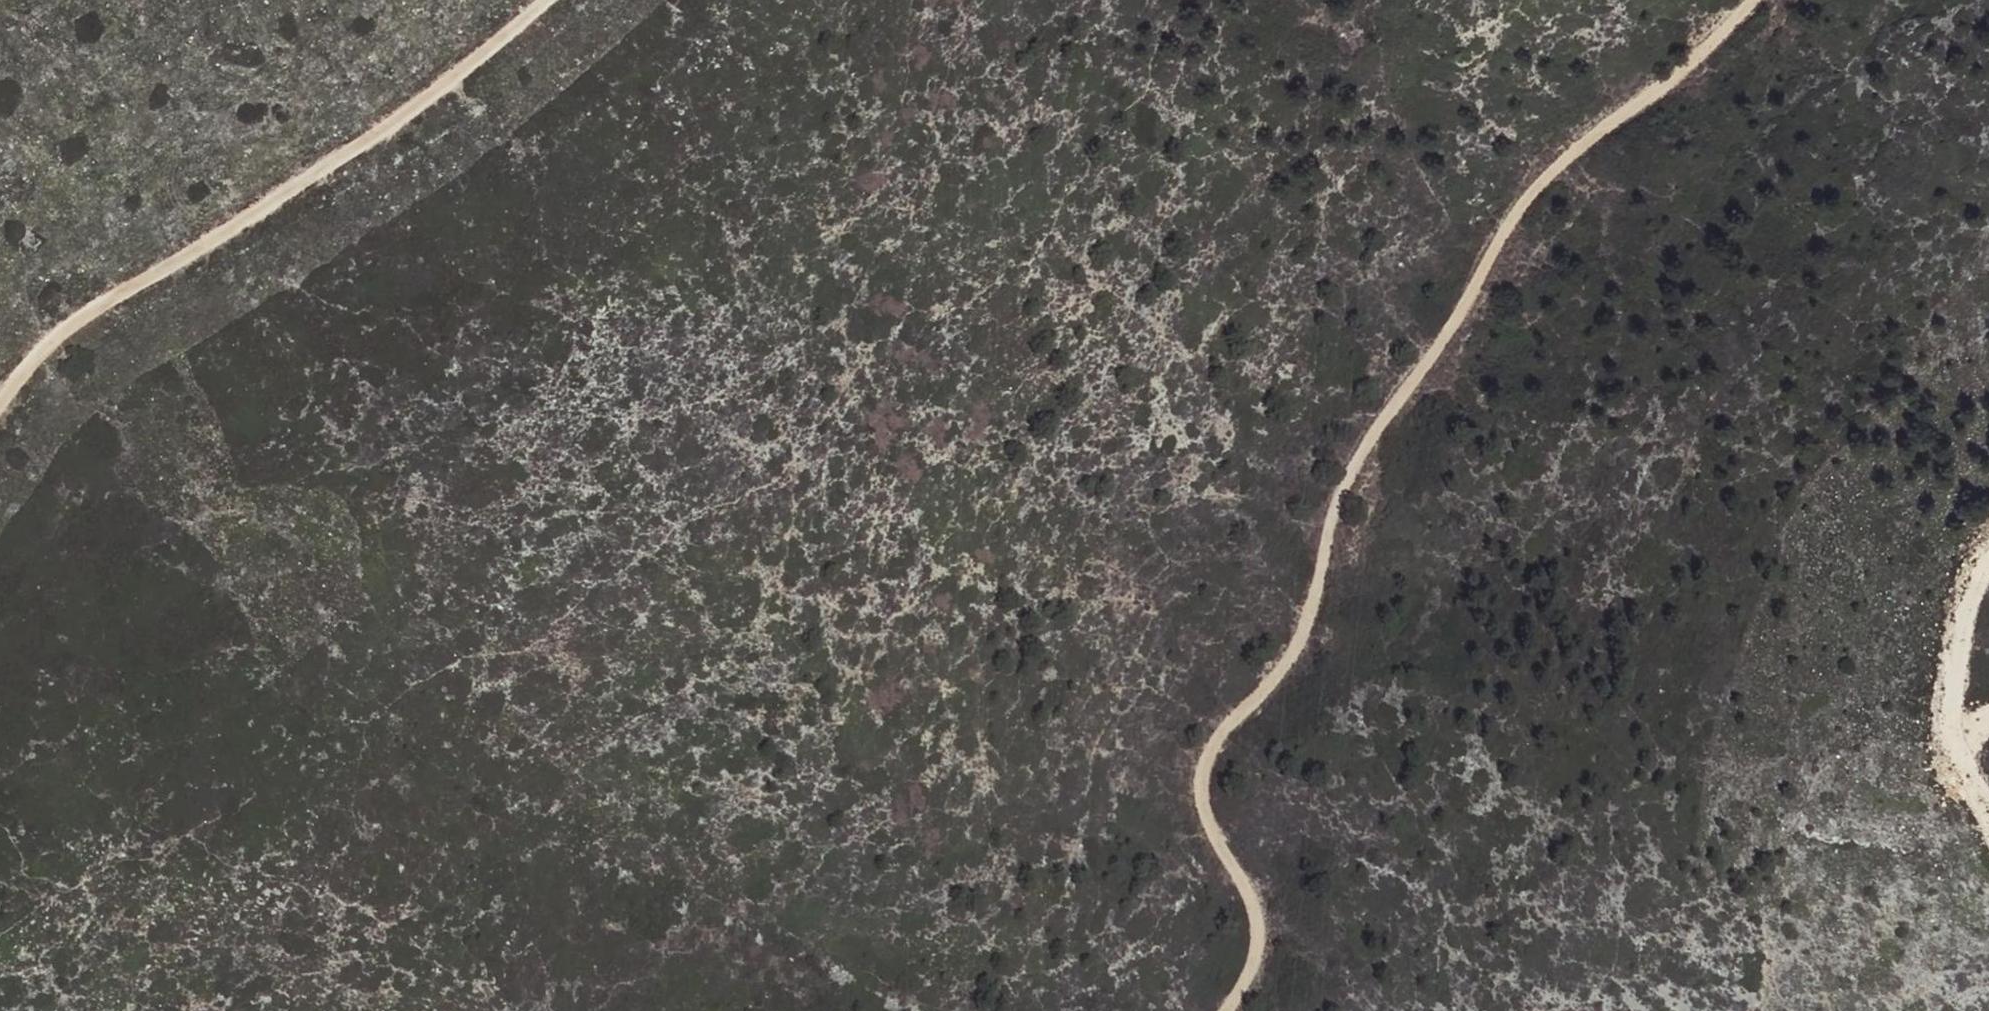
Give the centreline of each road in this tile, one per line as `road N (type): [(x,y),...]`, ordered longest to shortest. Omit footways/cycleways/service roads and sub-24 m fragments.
road 1 (track): [(1746,0),(1628,114),(1551,166),(1329,511),(1295,647),(1207,748),(1201,789),(1212,830),(1247,882),(1255,913),(1250,964),(1225,1010)]
road 2 (track): [(545,0),(358,144),(61,326),(0,405)]

